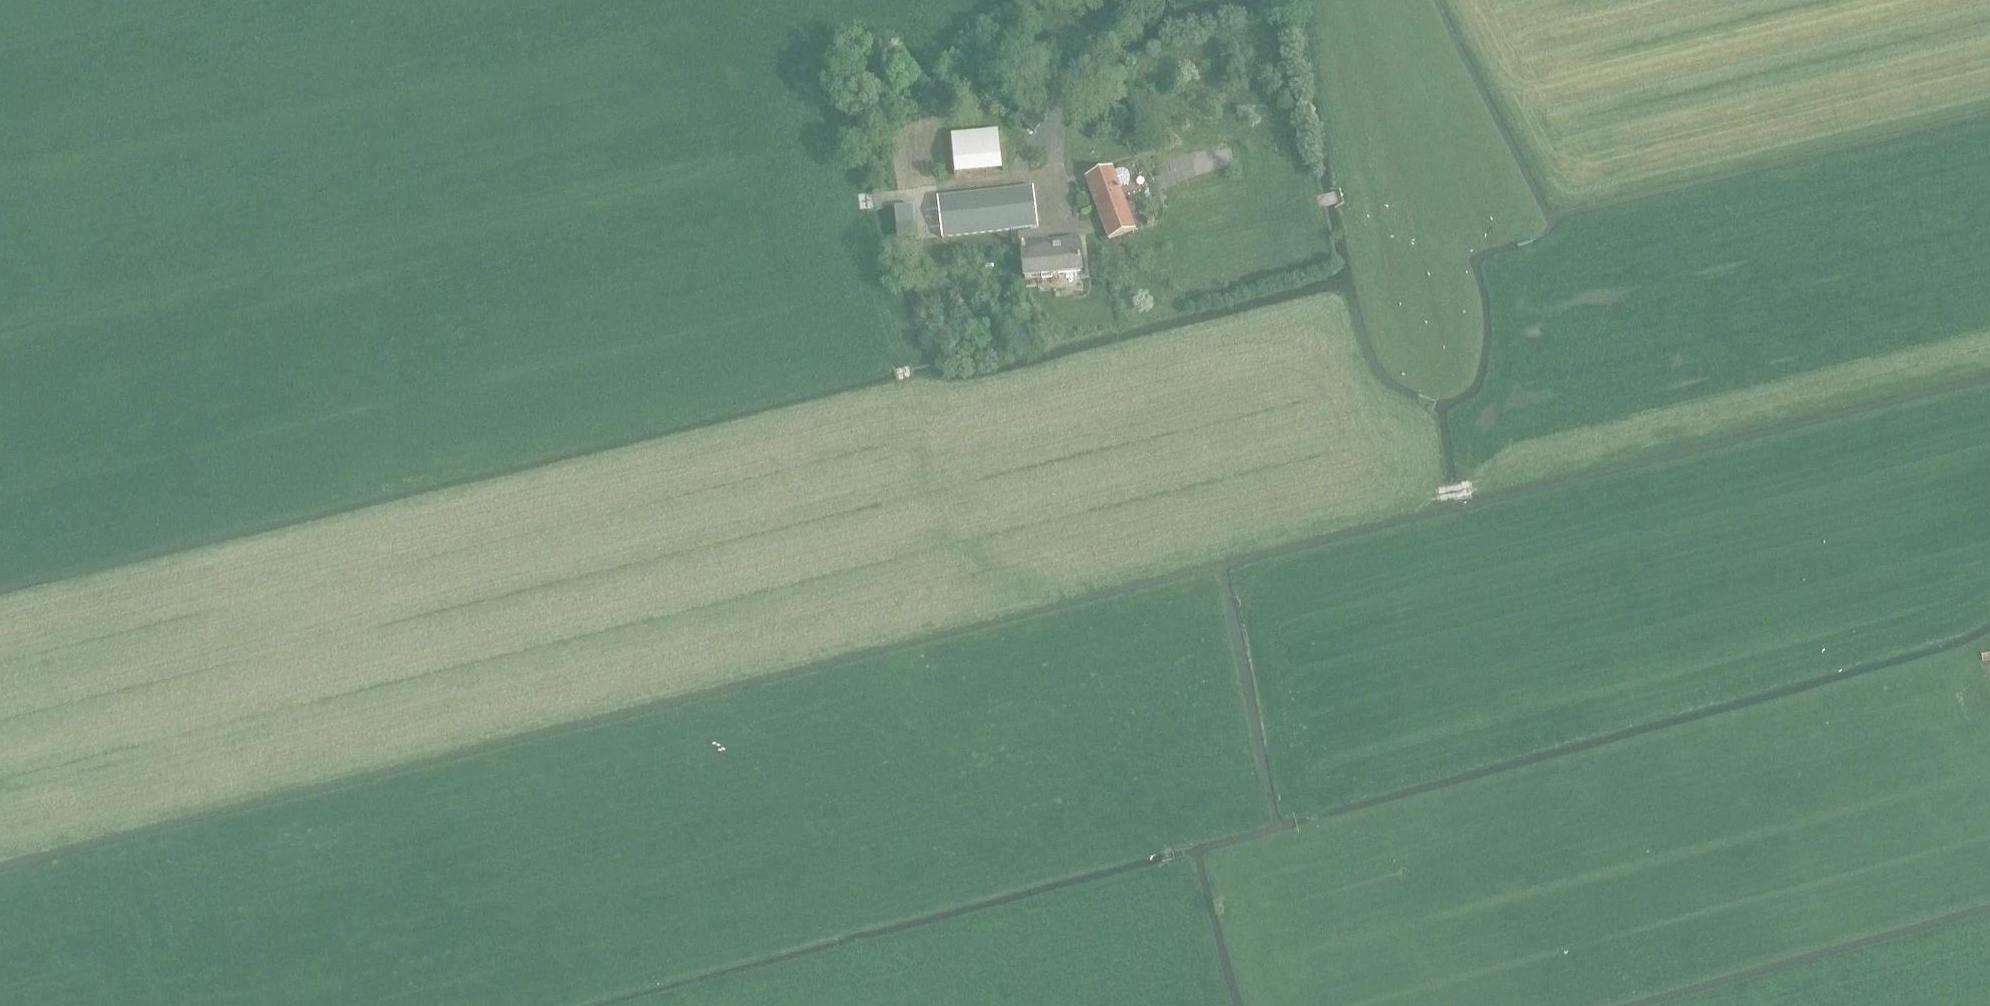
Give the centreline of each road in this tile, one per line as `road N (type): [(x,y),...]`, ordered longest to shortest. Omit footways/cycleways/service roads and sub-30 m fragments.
road 1 (track): [(1989,351),(1531,462),(1473,487),(1362,506),(1045,587),(965,556),(890,328)]

